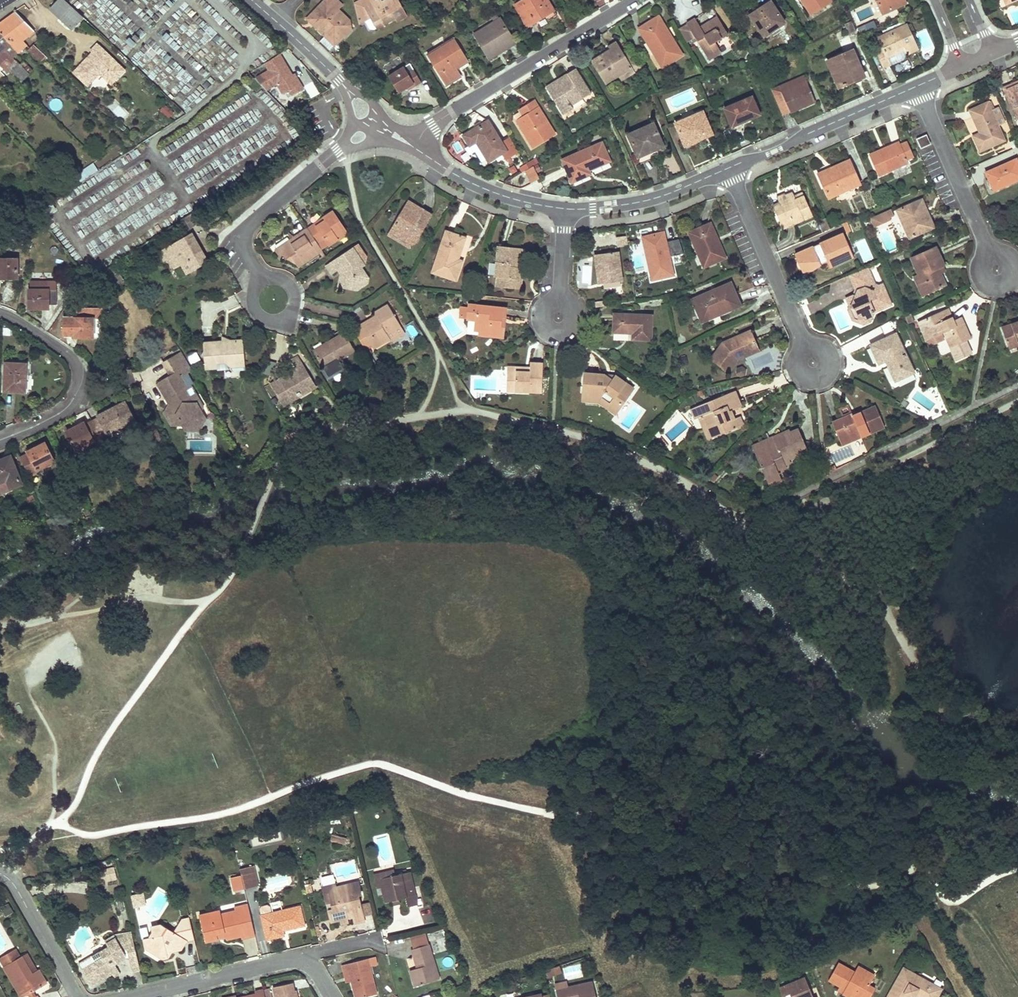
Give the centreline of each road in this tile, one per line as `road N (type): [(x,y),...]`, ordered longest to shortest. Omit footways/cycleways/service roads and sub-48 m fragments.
road 1 (residential): [(415,148),(451,111),(636,0)]
road 2 (residential): [(380,121),(233,238),(264,281)]
road 3 (residential): [(0,440),(60,413),(79,381),(66,353),(0,312)]
road 4 (residential): [(729,169),(918,86)]
road 5 (residential): [(729,169),(807,347)]
road 6 (residential): [(918,86),(990,254)]
road 7 (residential): [(253,0),(380,121)]
road 8 (residential): [(300,961),(131,996)]
road 9 (residential): [(565,209),(668,195),(729,169)]
road 10 (residential): [(415,148),(492,192),(565,209)]
road 11 (residential): [(0,872),(78,996)]

